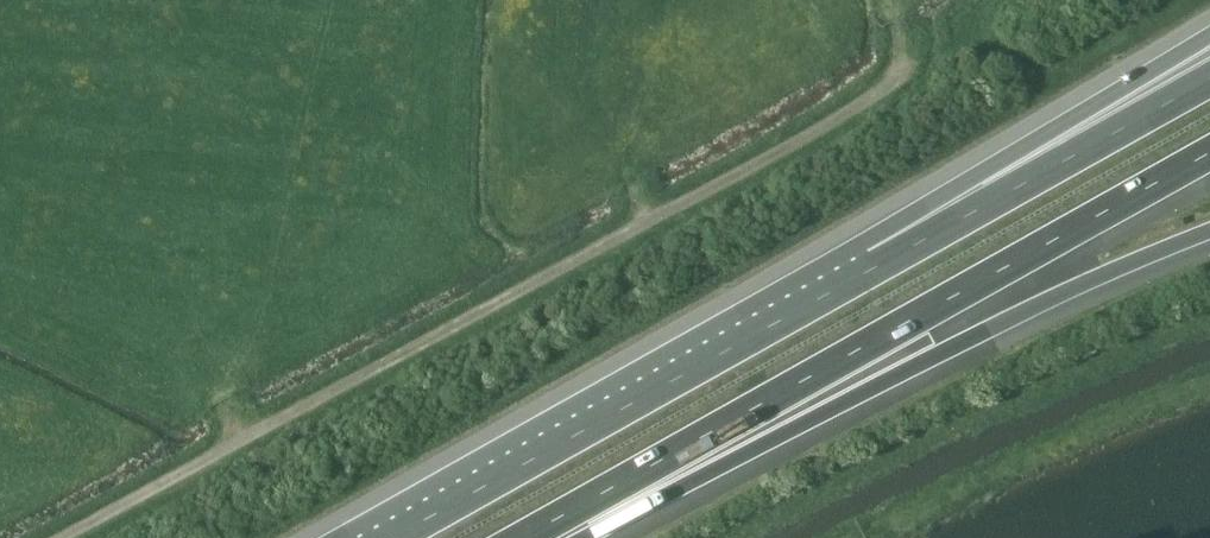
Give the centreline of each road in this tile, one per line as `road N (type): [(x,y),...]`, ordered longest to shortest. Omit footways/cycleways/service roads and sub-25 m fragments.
road 1 (track): [(64,537),(863,103),(904,61),(894,21)]
road 2 (motorway): [(525,537),(1209,153)]
road 3 (motorway): [(541,537),(1209,231)]
road 4 (motorway): [(894,257),(393,537)]
road 5 (motorway): [(1209,42),(894,257)]
road 6 (motorway): [(1209,80),(894,257)]

